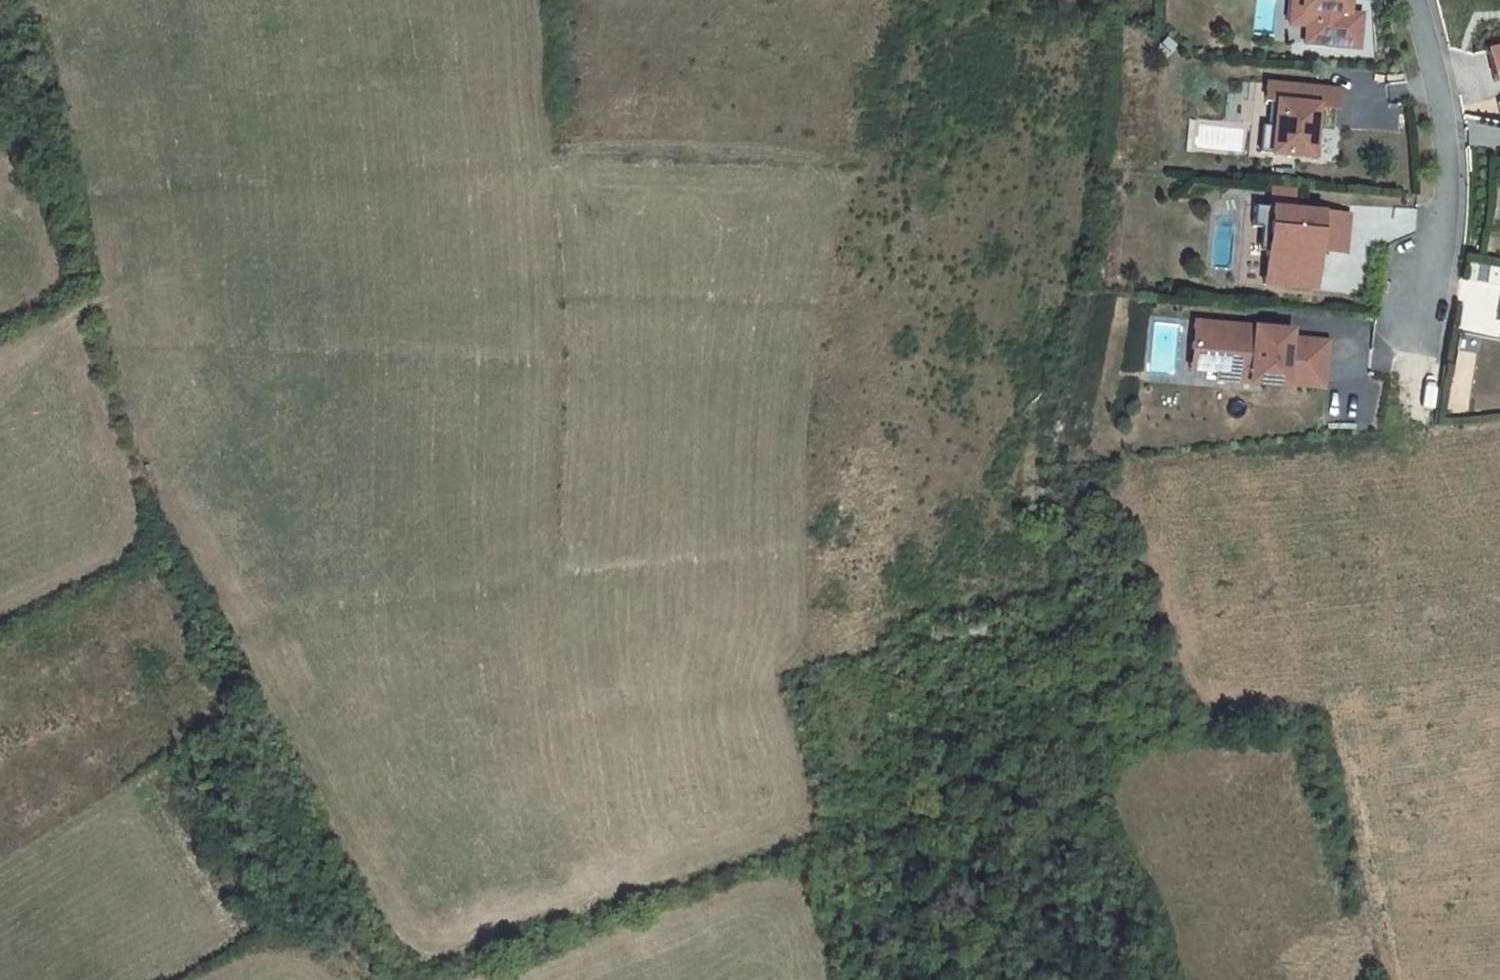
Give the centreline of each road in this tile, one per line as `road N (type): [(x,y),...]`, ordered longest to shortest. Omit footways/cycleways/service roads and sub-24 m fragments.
road 1 (residential): [(1413,0),(1438,84),(1449,169),(1425,317)]

